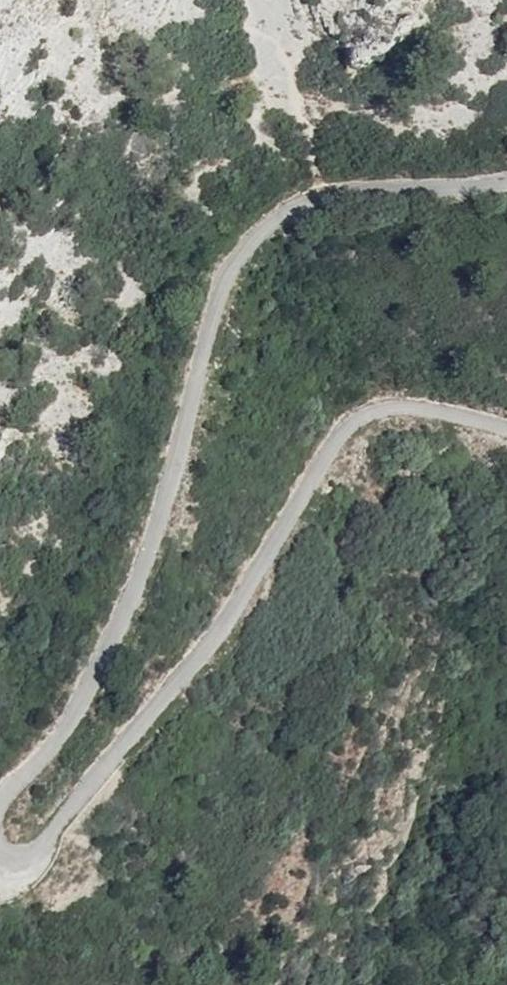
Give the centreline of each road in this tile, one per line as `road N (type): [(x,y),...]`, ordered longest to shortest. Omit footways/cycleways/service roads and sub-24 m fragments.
road 1 (unclassified): [(0,810),(72,719),(131,603),(240,250),(332,182),(506,173)]
road 2 (unclassified): [(506,425),(382,403),(334,462),(248,621),(121,757),(48,861),(19,874),(0,866)]

